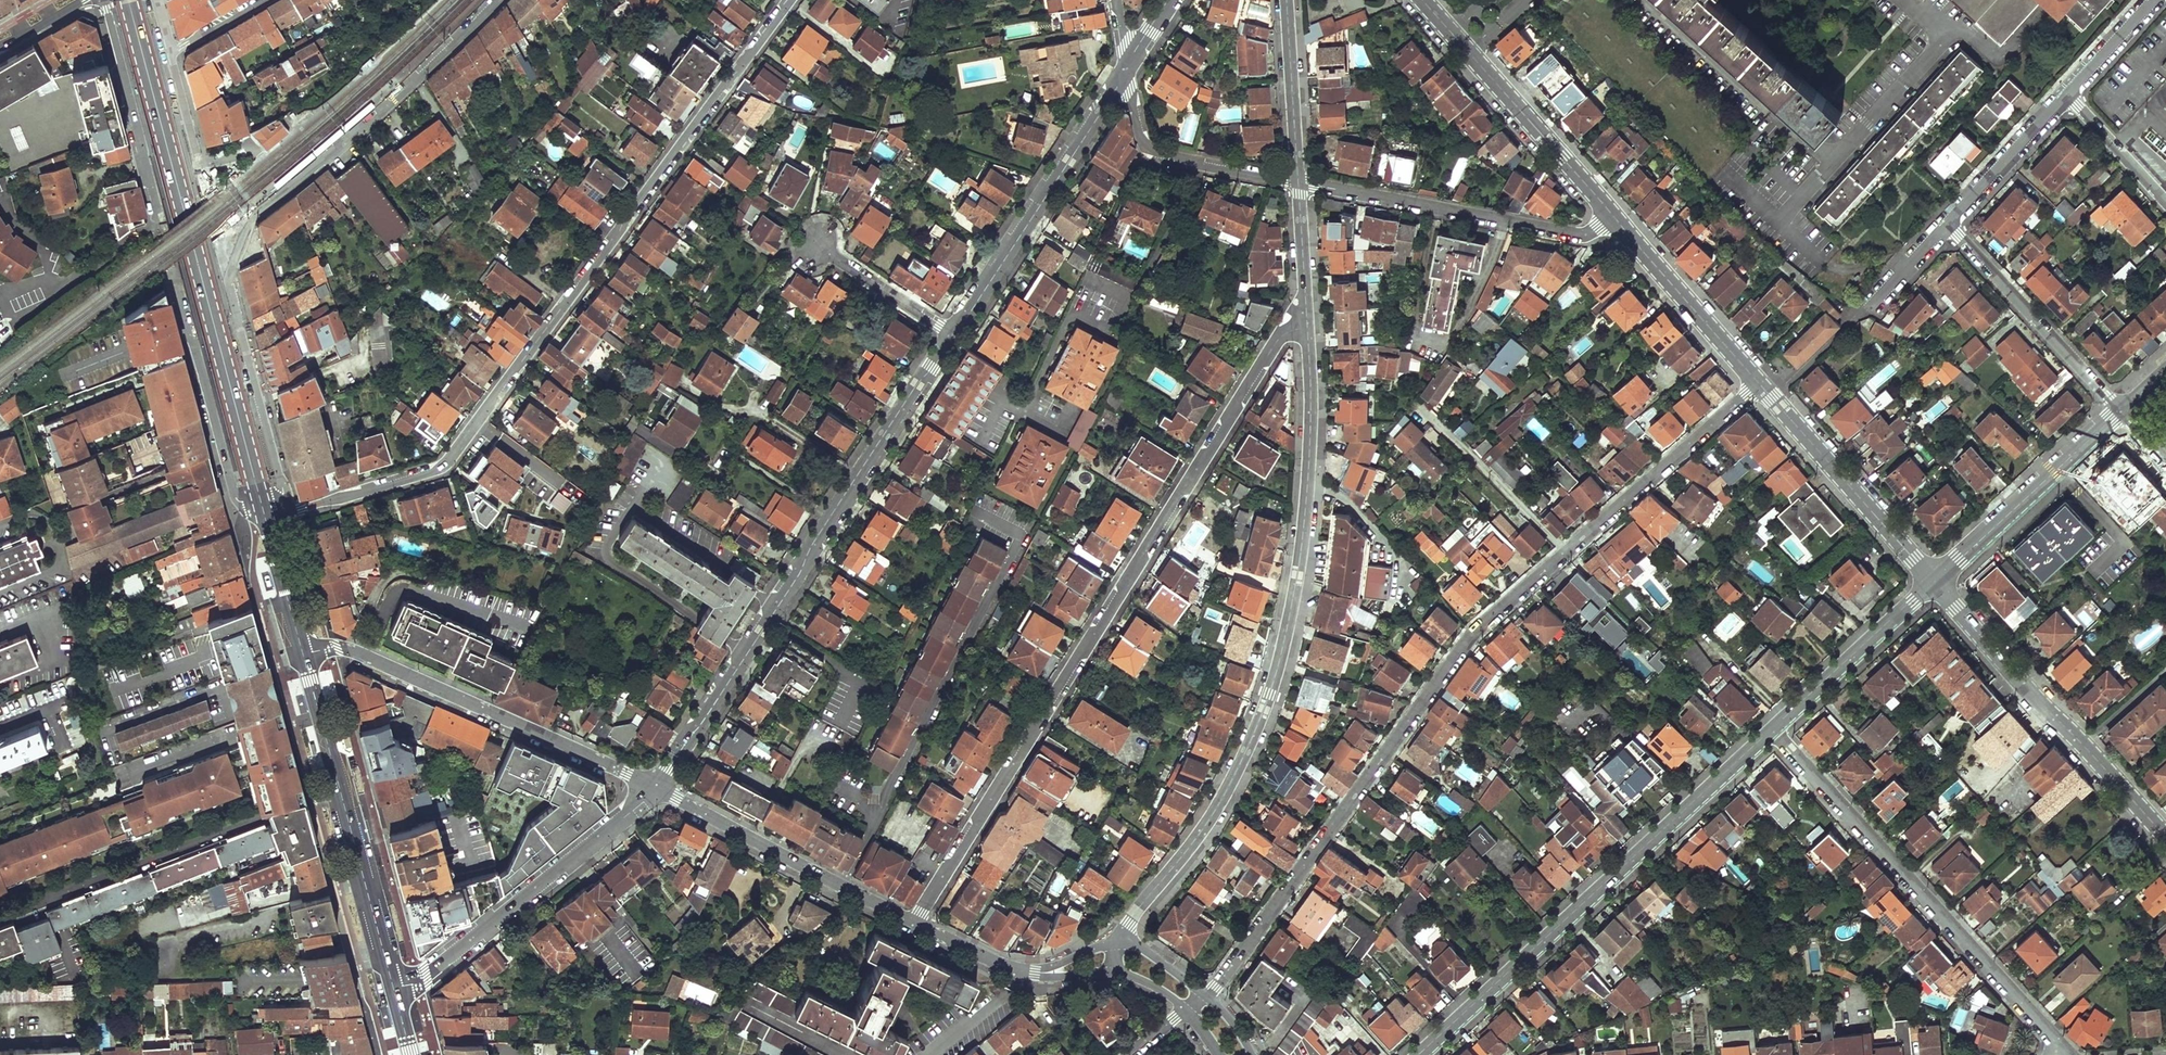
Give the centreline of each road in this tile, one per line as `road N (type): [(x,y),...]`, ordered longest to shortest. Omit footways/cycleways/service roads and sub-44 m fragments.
road 1 (residential): [(655,787),(1126,68)]
road 2 (residential): [(1205,994),(1290,889),(1459,647),(1758,384)]
road 3 (residential): [(285,511),(444,464),(792,0)]
road 4 (residential): [(915,923),(1271,348),(1307,327)]
road 5 (residential): [(1307,327),(1308,485),(1294,601),(1269,694),(1215,810),(1117,944)]
road 6 (residential): [(499,0),(351,138),(221,241),(285,511)]
road 7 (secondary): [(264,516),(128,0)]
road 8 (tertiary): [(1419,1054),(1772,731)]
road 9 (residential): [(1772,731),(2064,1054)]
road 10 (tertiary): [(655,787),(355,652),(303,654)]
road 11 (secondary): [(393,989),(303,654)]
road 12 (residential): [(2165,837),(1934,581)]
road 13 (residential): [(393,989),(426,975),(655,787)]
road 14 (residential): [(1613,217),(1582,234),(1298,182)]
road 15 (tertiary): [(915,923),(655,787)]
road 16 (residential): [(1613,217),(1423,0)]
road 17 (residential): [(1934,581),(1758,384)]
road 18 (residential): [(2121,411),(1946,224)]
road 19 (tertiary): [(1934,581),(2121,411)]
road 20 (residential): [(1298,182),(1159,157),(1143,142),(1126,68)]
road 21 (residential): [(1758,384),(1613,217)]
road 22 (tertiary): [(1772,731),(1934,581)]
road 23 (residential): [(103,0),(155,212)]
road 24 (residential): [(1286,0),(1298,182)]
road 25 (residential): [(1946,224),(2066,94)]
road 26 (residential): [(2165,204),(2066,94)]
road 27 (residential): [(1298,182),(1307,327)]
road 28 (secondary): [(303,654),(264,516)]
road 29 (tertiary): [(1035,973),(915,923)]
road 30 (residential): [(2066,94),(2155,0)]

